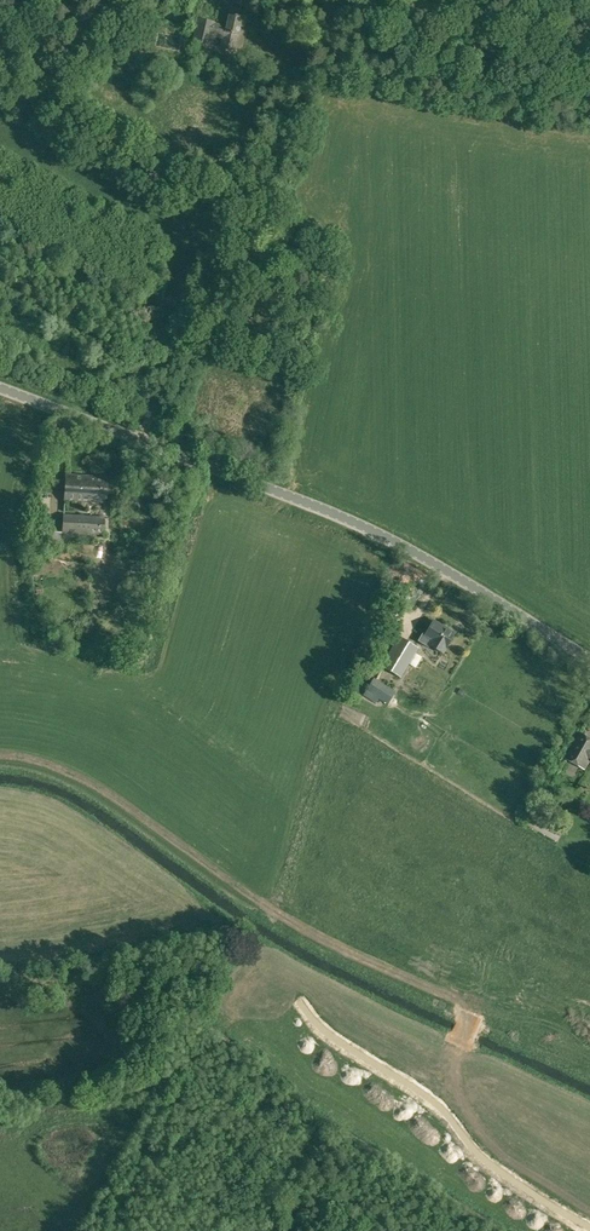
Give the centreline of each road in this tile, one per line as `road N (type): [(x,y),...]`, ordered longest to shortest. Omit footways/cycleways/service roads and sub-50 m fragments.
road 1 (tertiary): [(589,659),(356,523),(0,387)]

